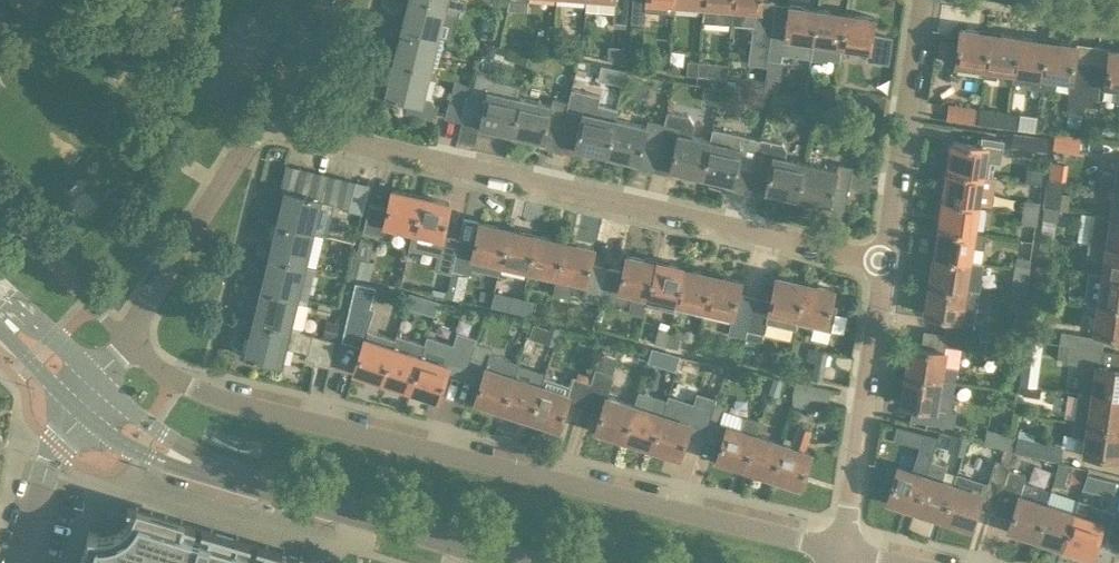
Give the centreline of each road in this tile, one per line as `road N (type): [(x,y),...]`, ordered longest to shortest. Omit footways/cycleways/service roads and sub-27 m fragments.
road 1 (residential): [(839,549),(220,401),(173,381),(127,343)]
road 2 (residential): [(882,259),(263,121)]
road 3 (secondary): [(220,475),(519,562)]
road 4 (residential): [(839,549),(882,259)]
road 5 (residential): [(882,259),(923,0)]
road 6 (residential): [(127,343),(263,121)]
road 7 (residential): [(14,562),(55,445),(77,408)]
road 8 (secondary): [(77,408),(130,450),(220,475)]
road 9 (secondary): [(220,475),(95,379)]
road 10 (residential): [(263,121),(340,0)]
road 11 (secondary): [(95,379),(0,293)]

